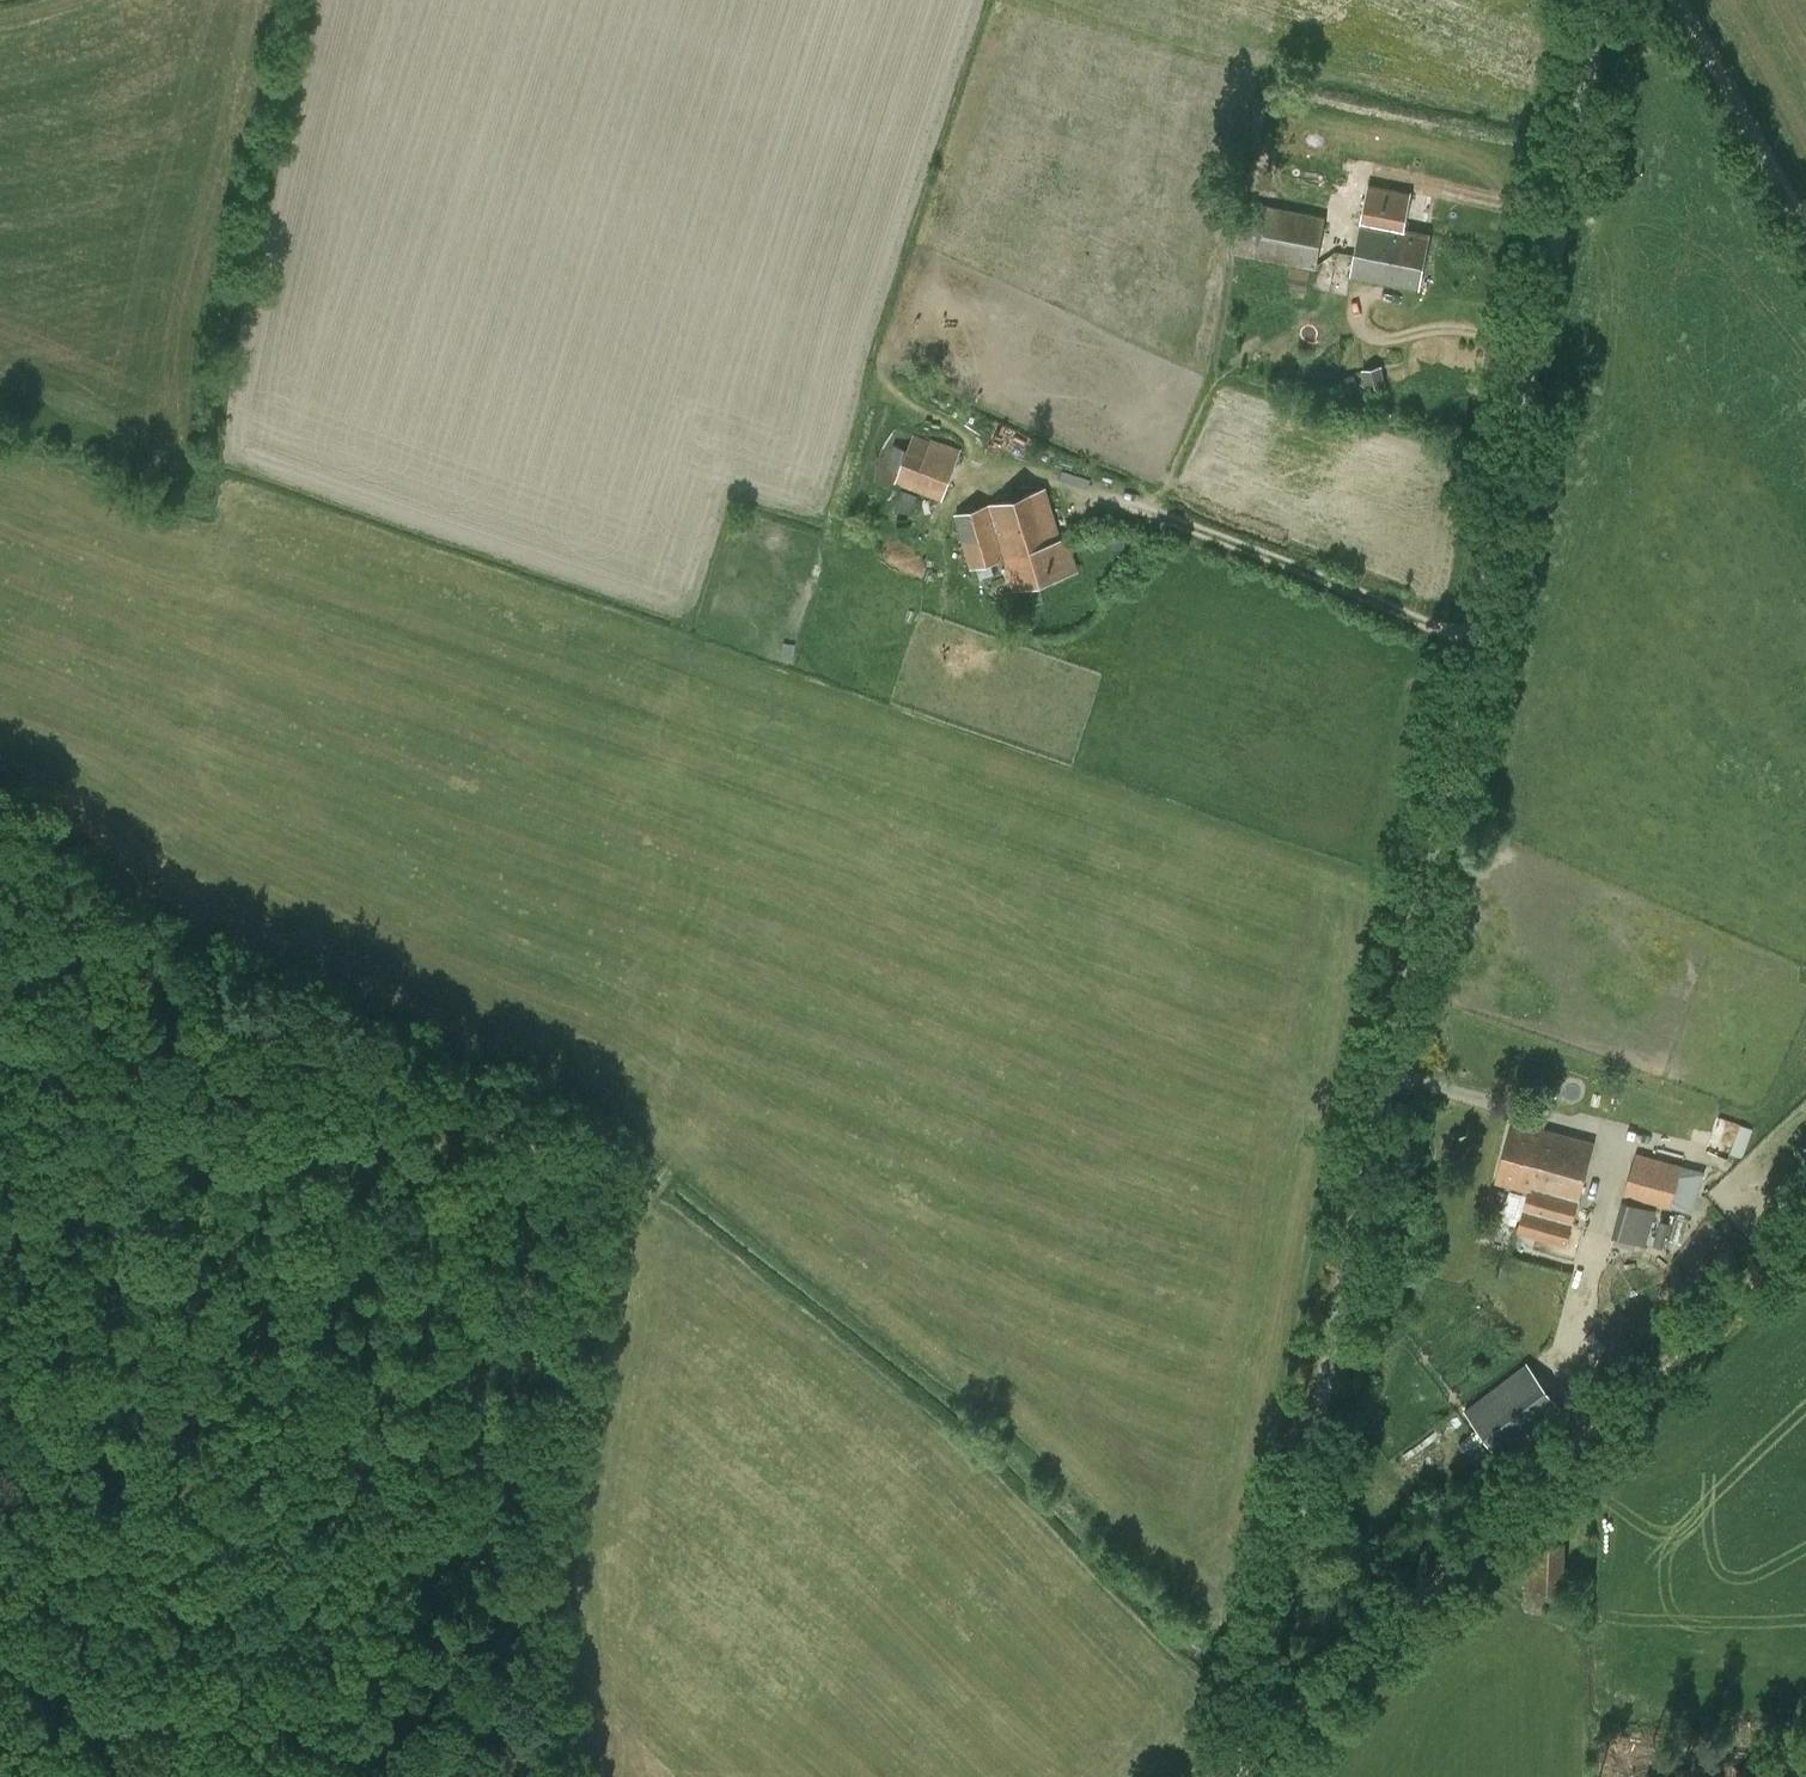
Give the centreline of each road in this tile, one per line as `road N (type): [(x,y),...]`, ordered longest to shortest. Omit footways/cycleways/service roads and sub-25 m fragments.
road 1 (tertiary): [(1227,1776),(1248,1758),(1604,0)]
road 2 (track): [(1805,1216),(1248,1758)]
road 3 (track): [(1805,236),(1674,0)]

